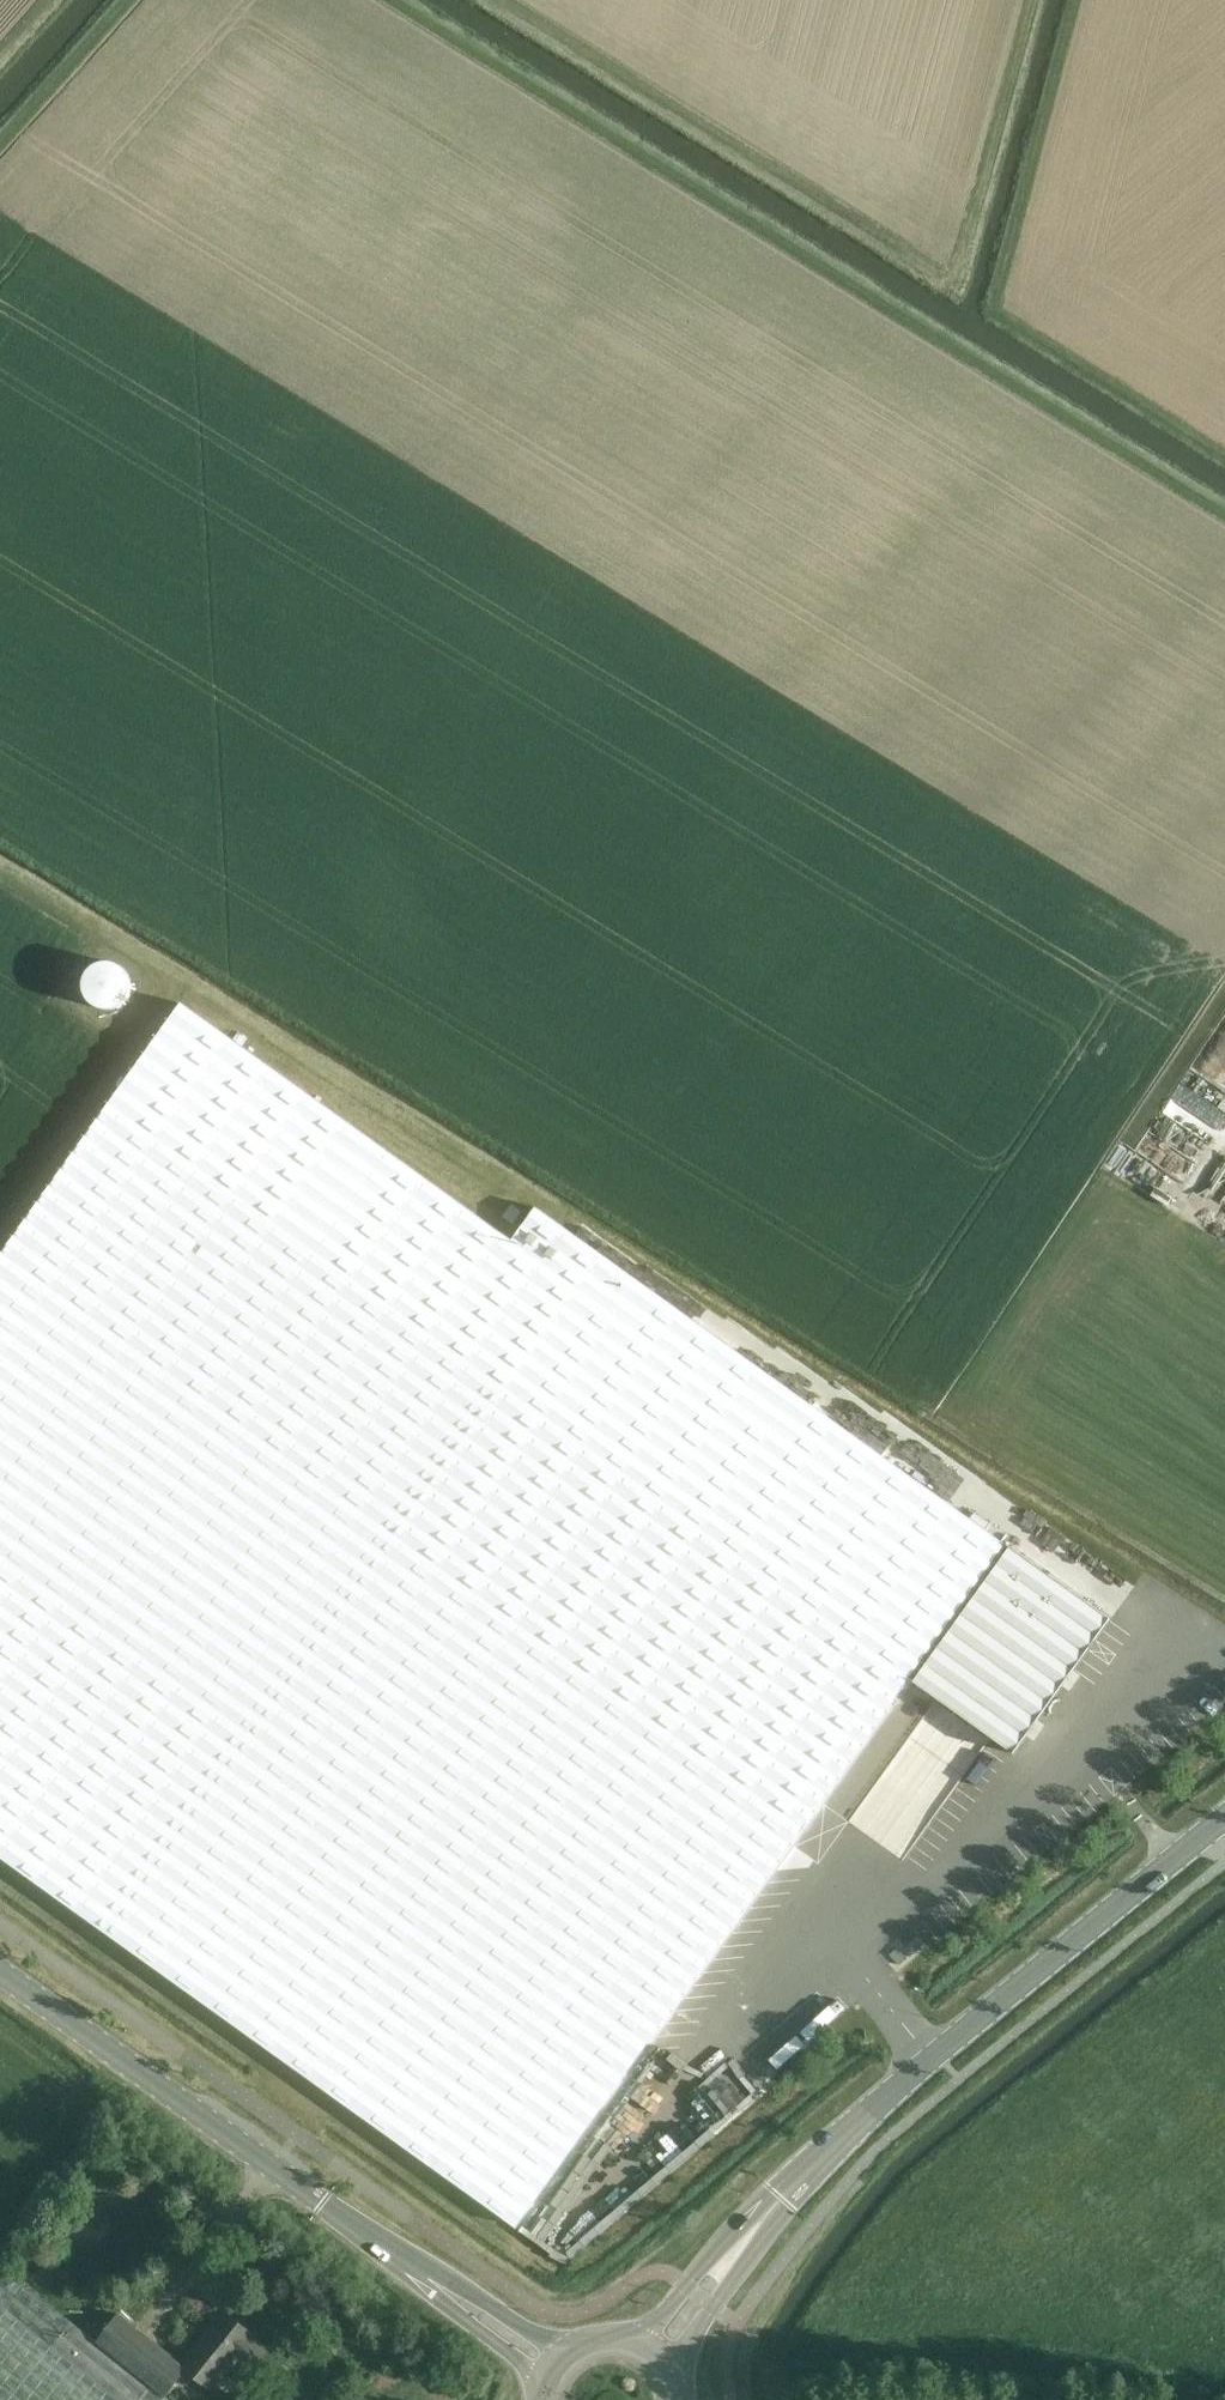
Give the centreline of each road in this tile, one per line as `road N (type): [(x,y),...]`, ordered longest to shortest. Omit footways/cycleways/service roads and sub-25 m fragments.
road 1 (tertiary): [(752,2232),(837,2142),(1224,1820)]
road 2 (tertiary): [(443,2289),(0,1977)]
road 3 (tertiary): [(674,2369),(752,2232)]
road 4 (tertiary): [(752,2232),(687,2284),(640,2340)]
road 5 (tertiary): [(443,2289),(474,2330),(544,2381)]
road 6 (tertiary): [(564,2352),(443,2289)]

